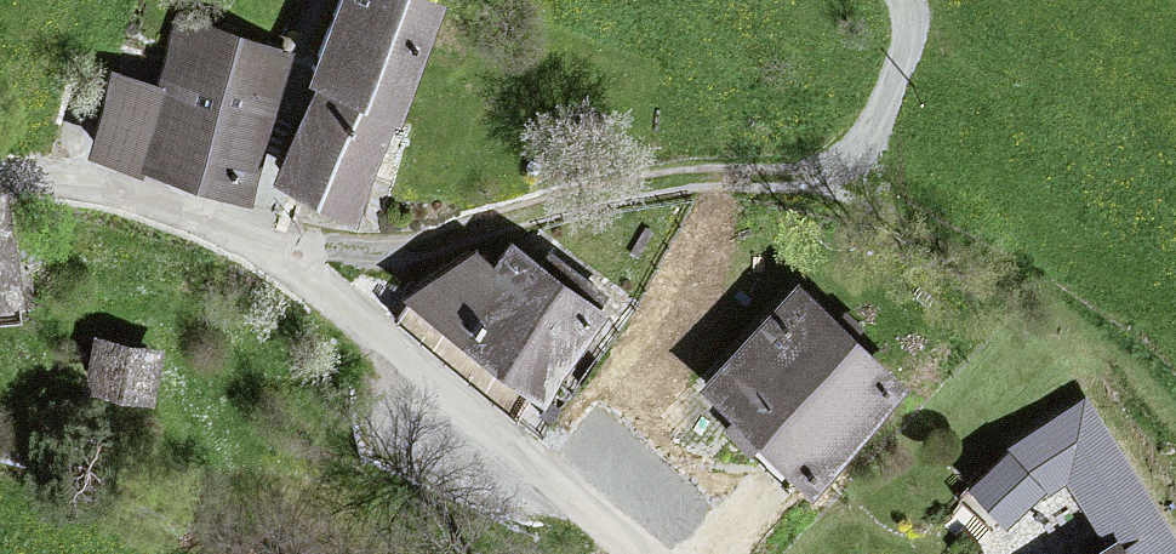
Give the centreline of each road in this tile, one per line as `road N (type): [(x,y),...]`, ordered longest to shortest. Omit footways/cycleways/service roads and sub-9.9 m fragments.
road 1 (residential): [(0,187),(107,195),(270,261),(641,553)]
road 2 (track): [(270,261),(405,249),(573,197),(845,170)]
road 3 (track): [(845,170),(873,134),(912,21),(906,0)]

